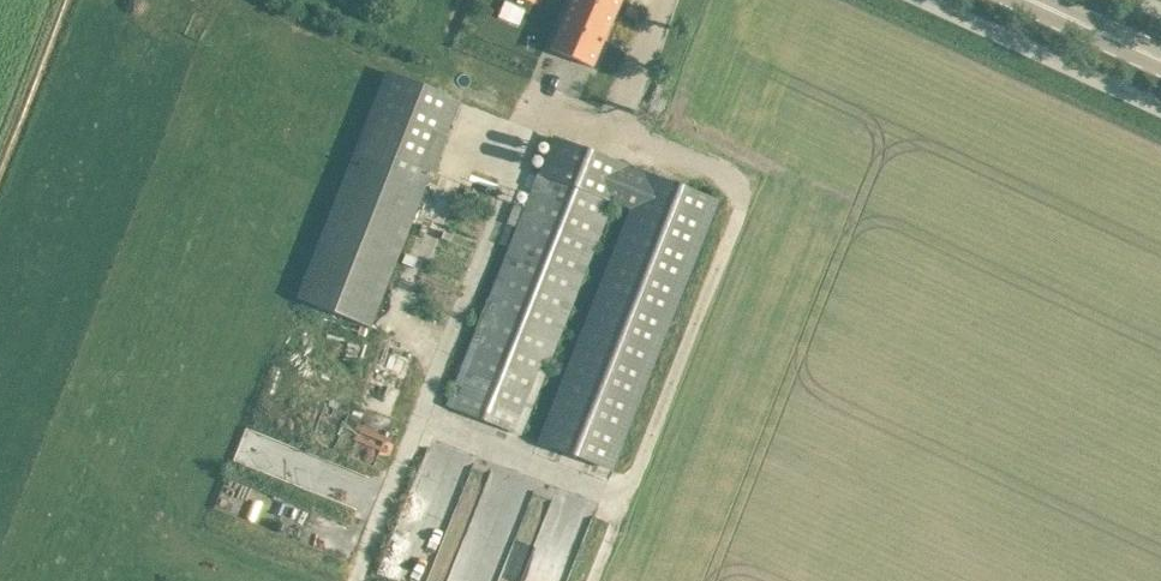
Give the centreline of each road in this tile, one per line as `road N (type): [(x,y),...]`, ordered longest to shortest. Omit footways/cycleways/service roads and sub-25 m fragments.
road 1 (track): [(538,121),(360,580)]
road 2 (unclassified): [(1160,111),(921,0)]
road 3 (primary): [(1160,60),(1031,0)]

